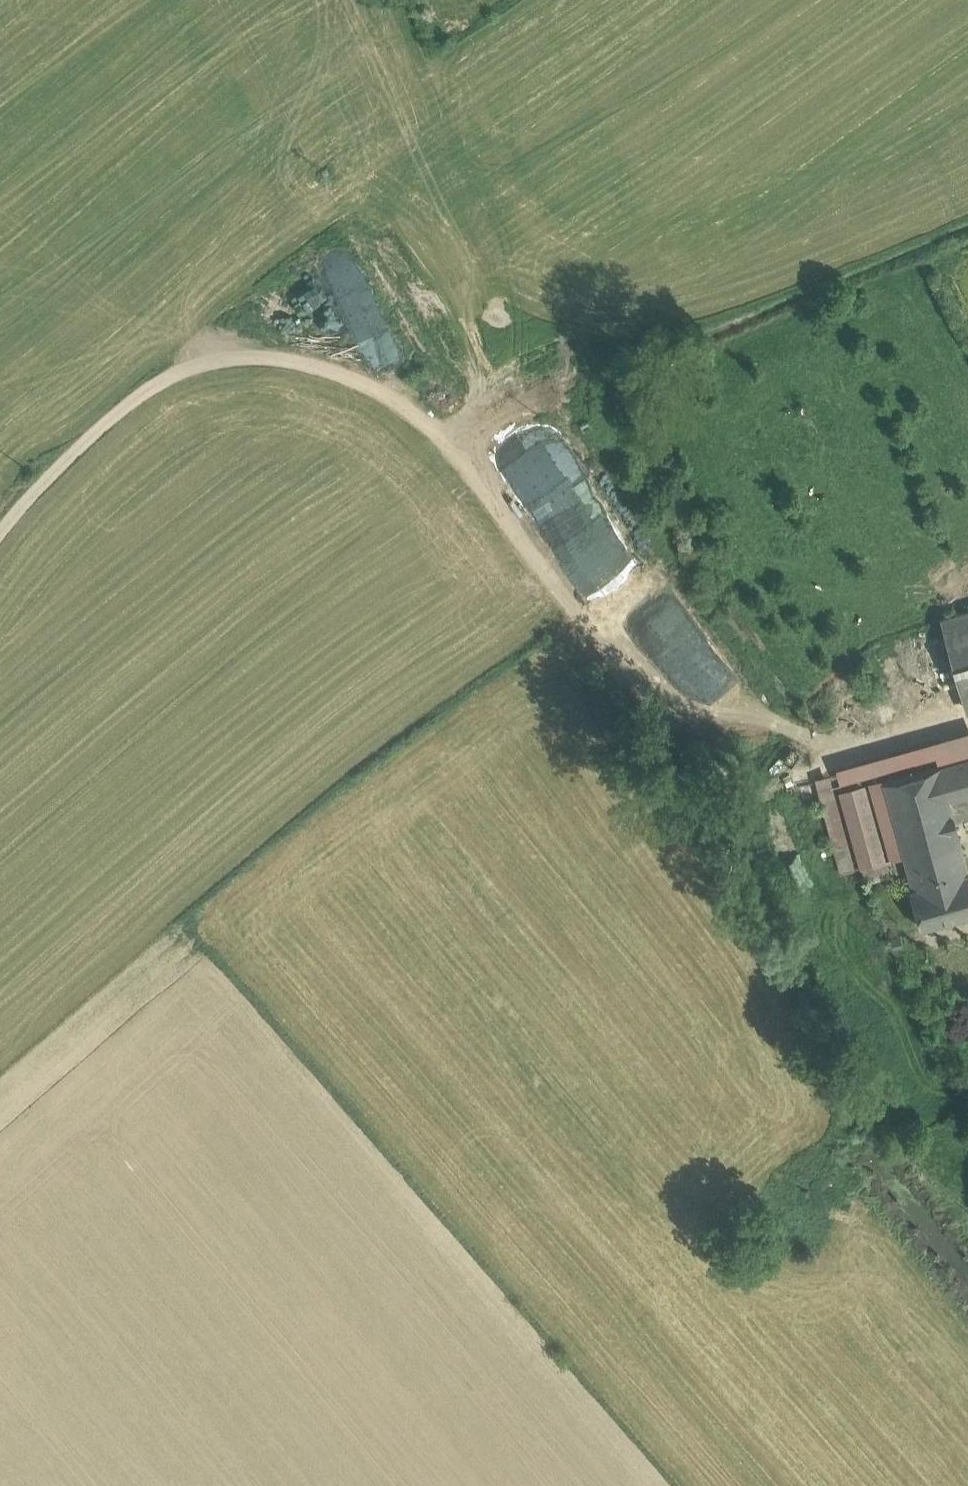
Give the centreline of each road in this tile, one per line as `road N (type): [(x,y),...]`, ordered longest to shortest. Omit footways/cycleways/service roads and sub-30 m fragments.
road 1 (track): [(967,722),(853,747),(794,742),(665,660),(560,611),(481,485),(397,409),(310,350),(221,360),(153,388),(59,454),(0,527)]

